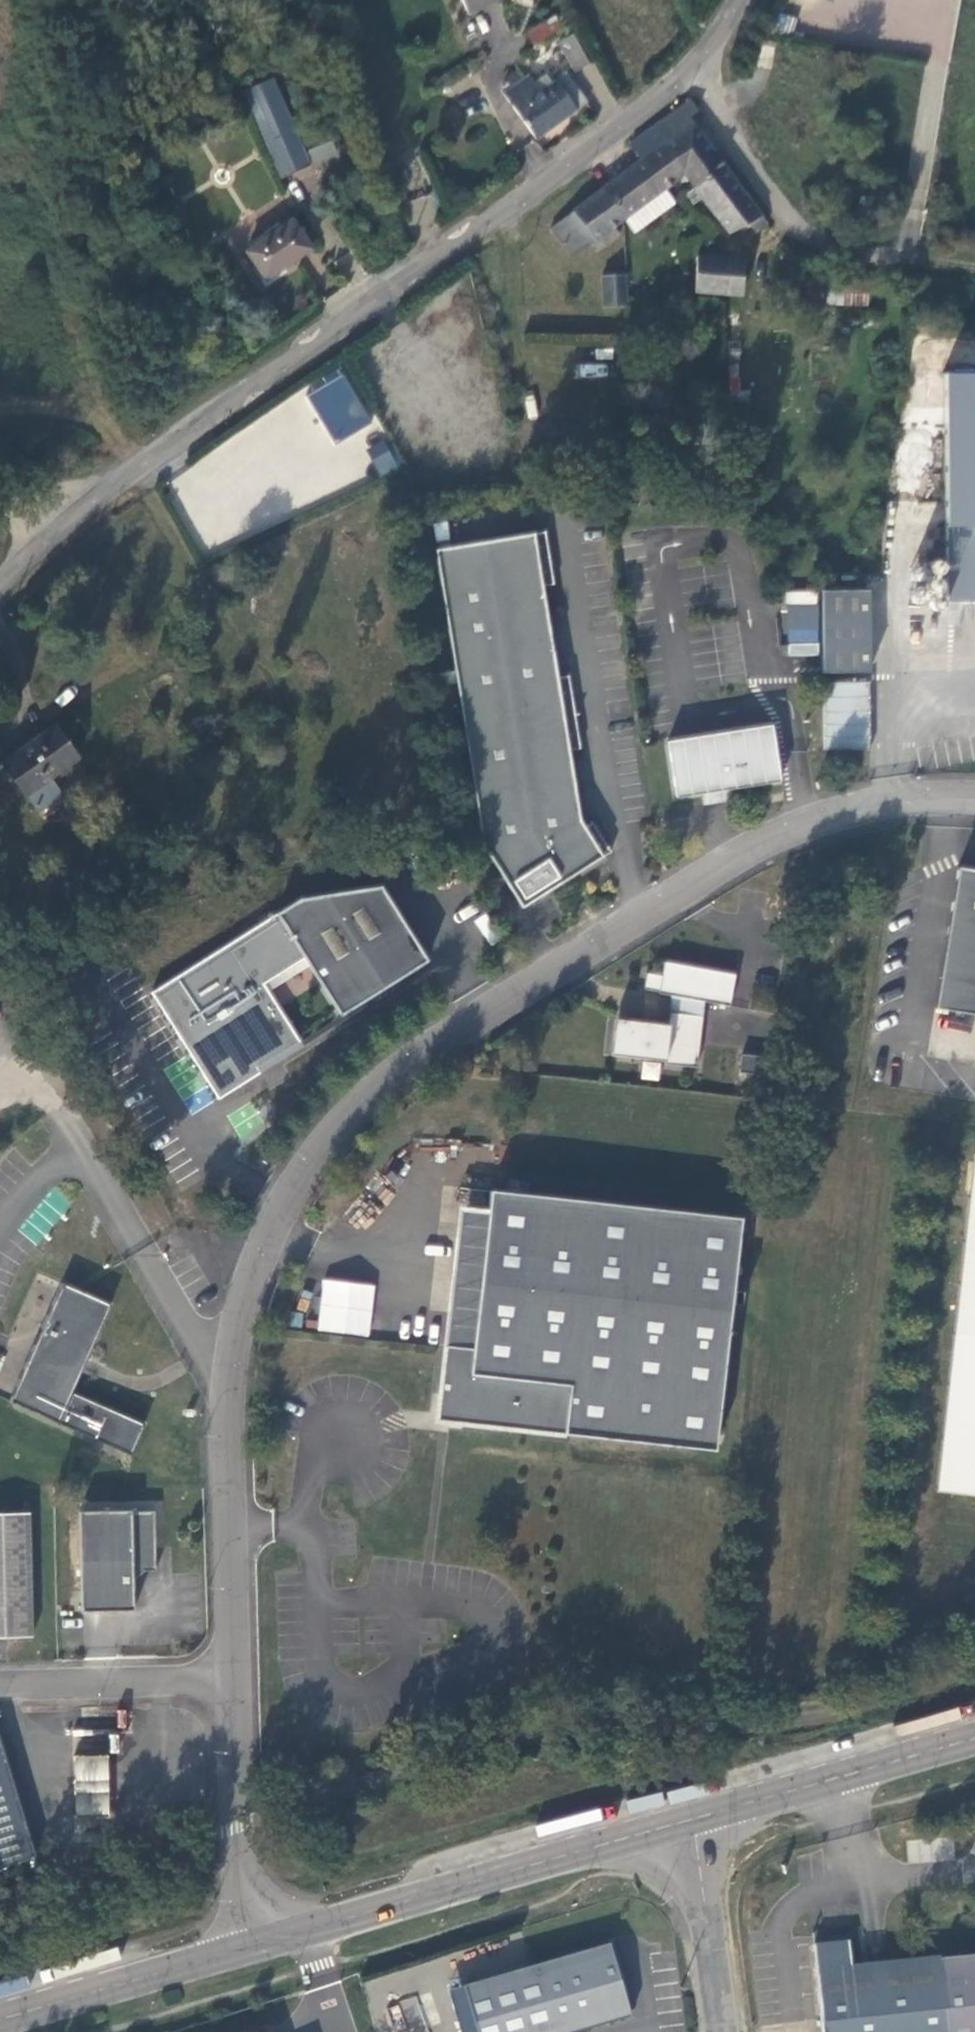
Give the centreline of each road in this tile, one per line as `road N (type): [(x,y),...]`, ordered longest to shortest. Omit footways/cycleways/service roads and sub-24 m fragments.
road 1 (unclassified): [(974,804),(863,807),(796,831),(392,1070),(330,1136),(286,1197),(229,1368),(235,1674)]
road 2 (unclassified): [(743,0),(679,90),(67,527),(0,588)]
road 3 (secondary): [(259,1945),(693,1819)]
road 4 (secondary): [(693,1819),(974,1739)]
road 5 (unclassified): [(235,1674),(233,1831),(259,1945)]
road 6 (secondary): [(0,2023),(259,1945)]
road 7 (unclassified): [(235,1674),(0,1681)]
road 8 (unclassified): [(726,2031),(693,1819)]

